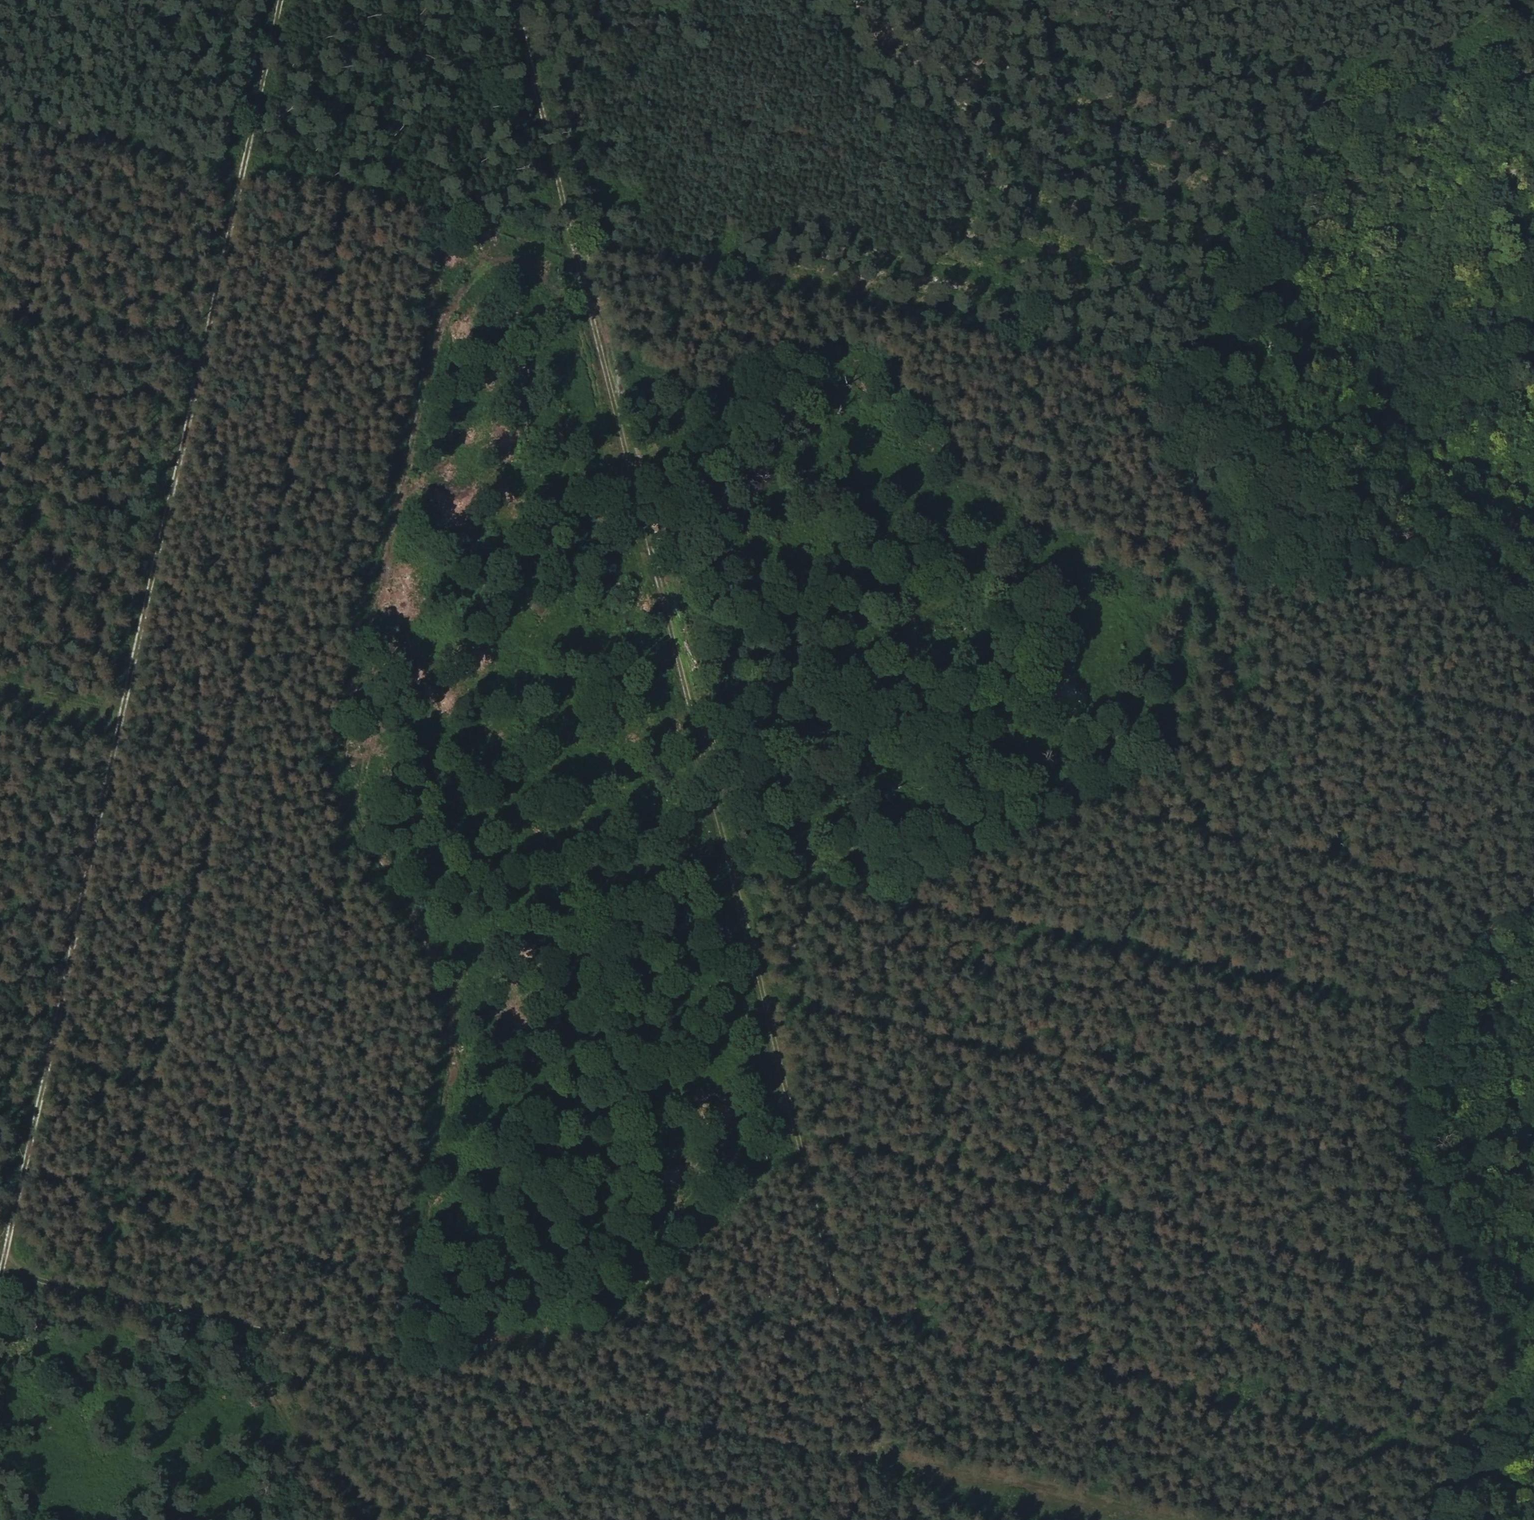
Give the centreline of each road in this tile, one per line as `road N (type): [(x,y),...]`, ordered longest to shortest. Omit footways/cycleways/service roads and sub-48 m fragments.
road 1 (track): [(514,0),(876,1454)]
road 2 (track): [(285,0),(0,1307)]
road 3 (track): [(1496,0),(1434,48),(1389,54),(1295,122),(1172,349),(1176,398),(1207,500),(1235,548),(1263,562),(1395,573),(1533,626)]
road 4 (track): [(1533,887),(1464,952),(1415,1033),(1399,1089),(1402,1147),(1419,1217),(1455,1252),(1477,1316),(1475,1362),(1415,1519)]

